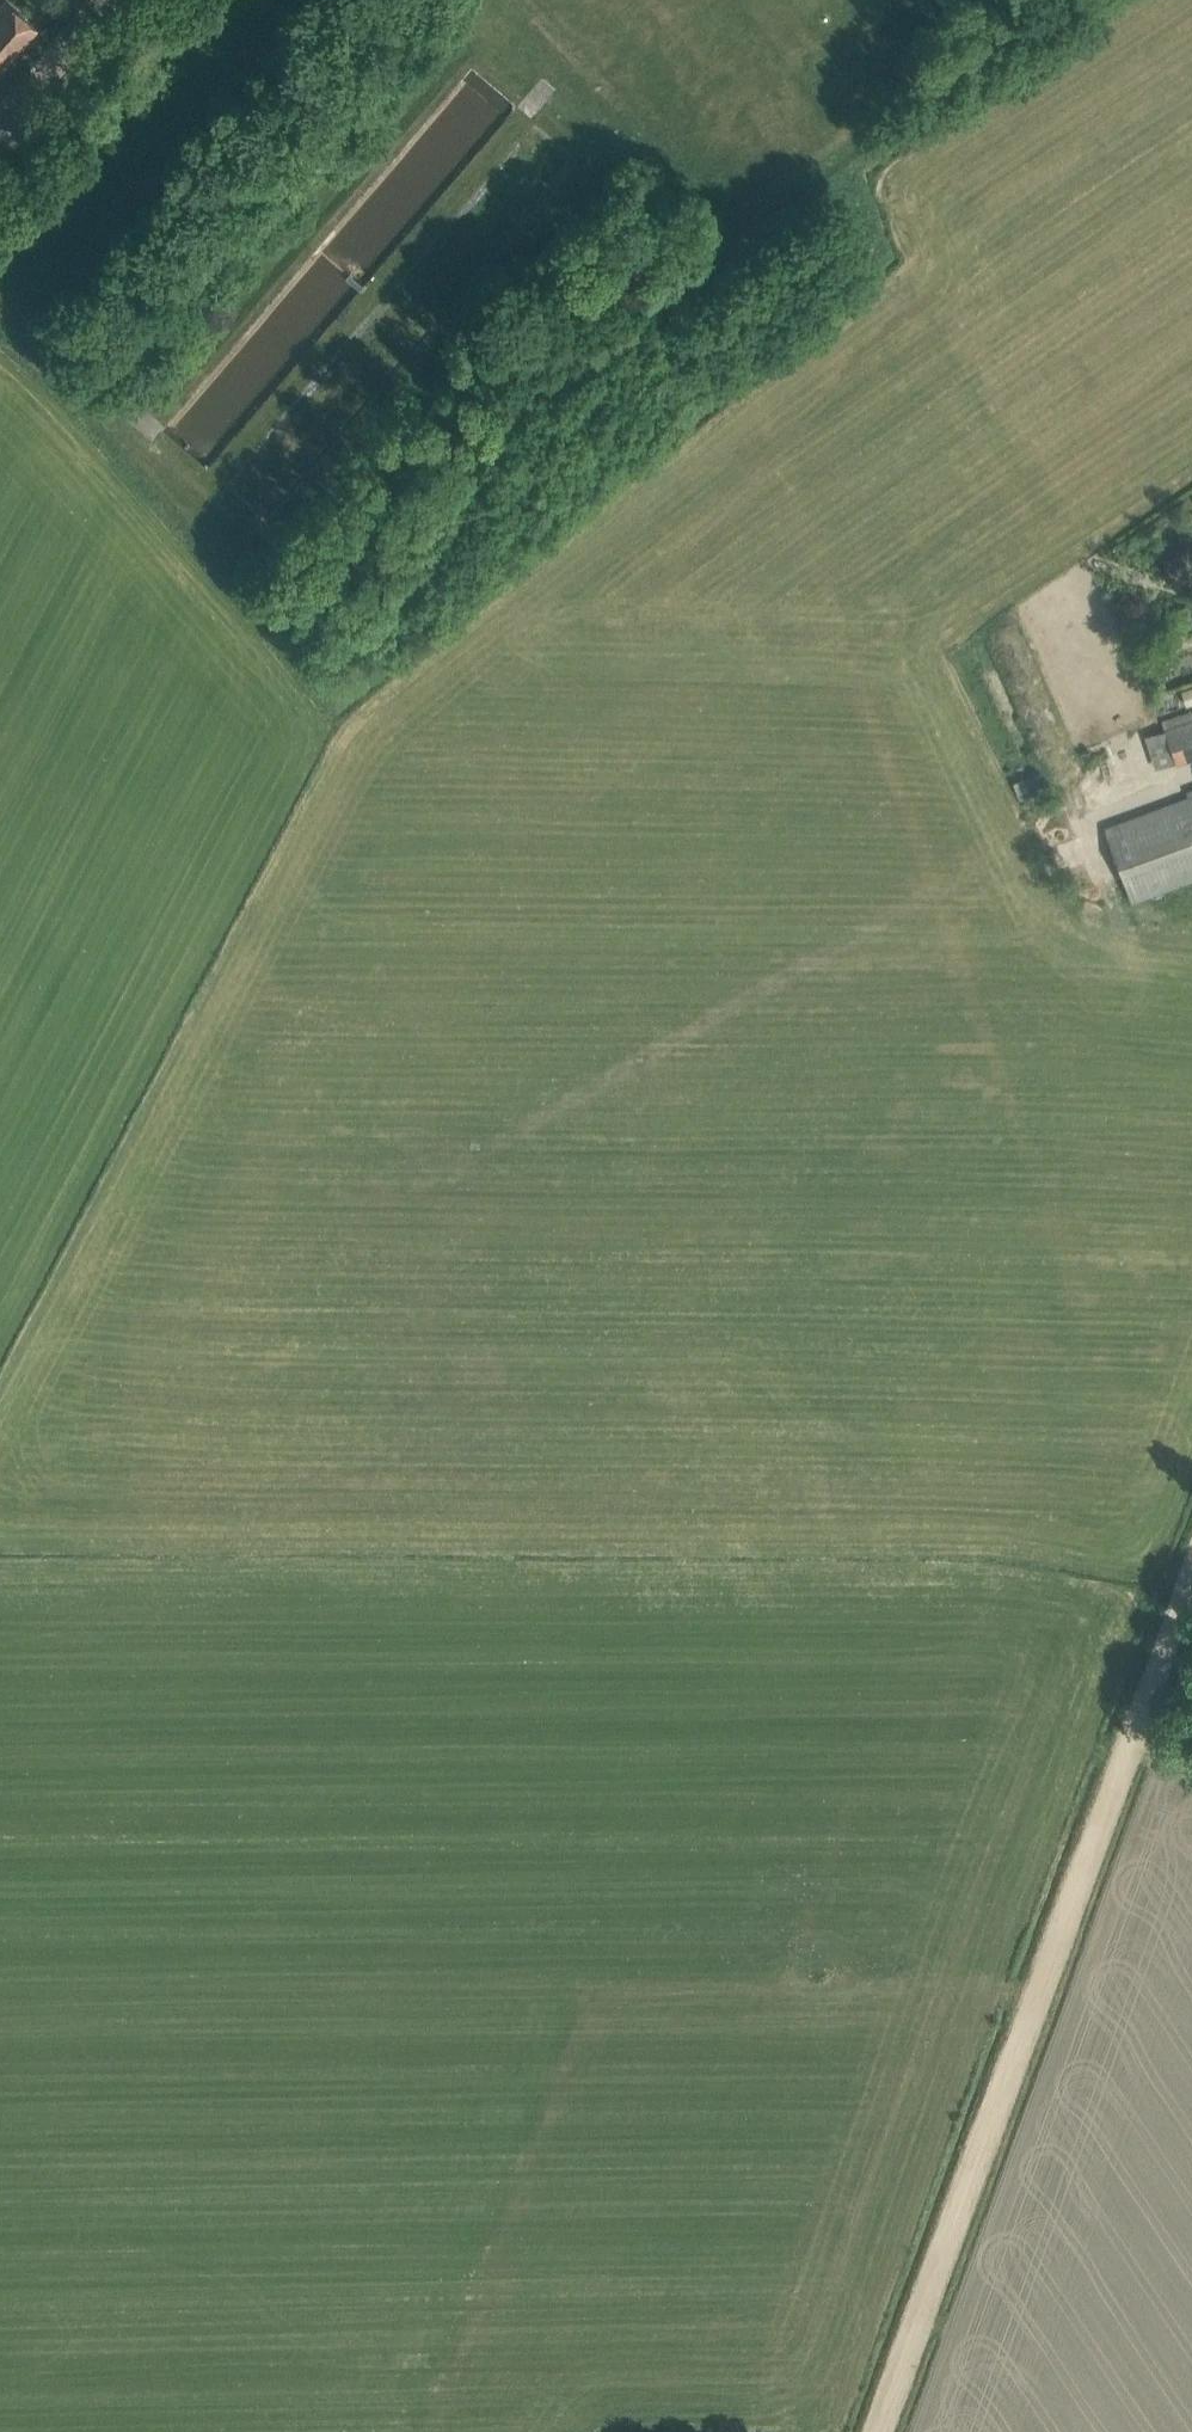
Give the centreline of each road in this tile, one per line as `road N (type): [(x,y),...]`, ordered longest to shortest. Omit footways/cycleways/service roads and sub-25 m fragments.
road 1 (track): [(883,2431),(1191,1584)]
road 2 (unclassified): [(0,133),(111,0)]

